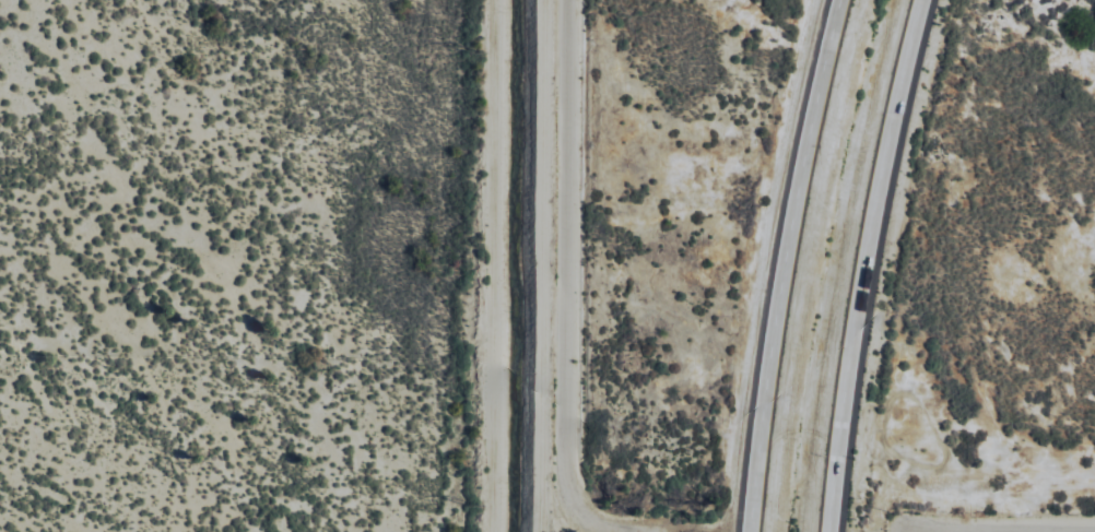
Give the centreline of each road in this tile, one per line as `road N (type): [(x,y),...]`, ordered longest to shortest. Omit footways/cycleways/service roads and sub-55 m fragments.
road 1 (residential): [(599,531),(575,509),(564,472),(558,0)]
road 2 (trunk): [(843,0),(776,296),(752,531)]
road 3 (trunk): [(830,531),(870,229),(920,0)]
road 4 (residential): [(1074,531),(914,531)]

